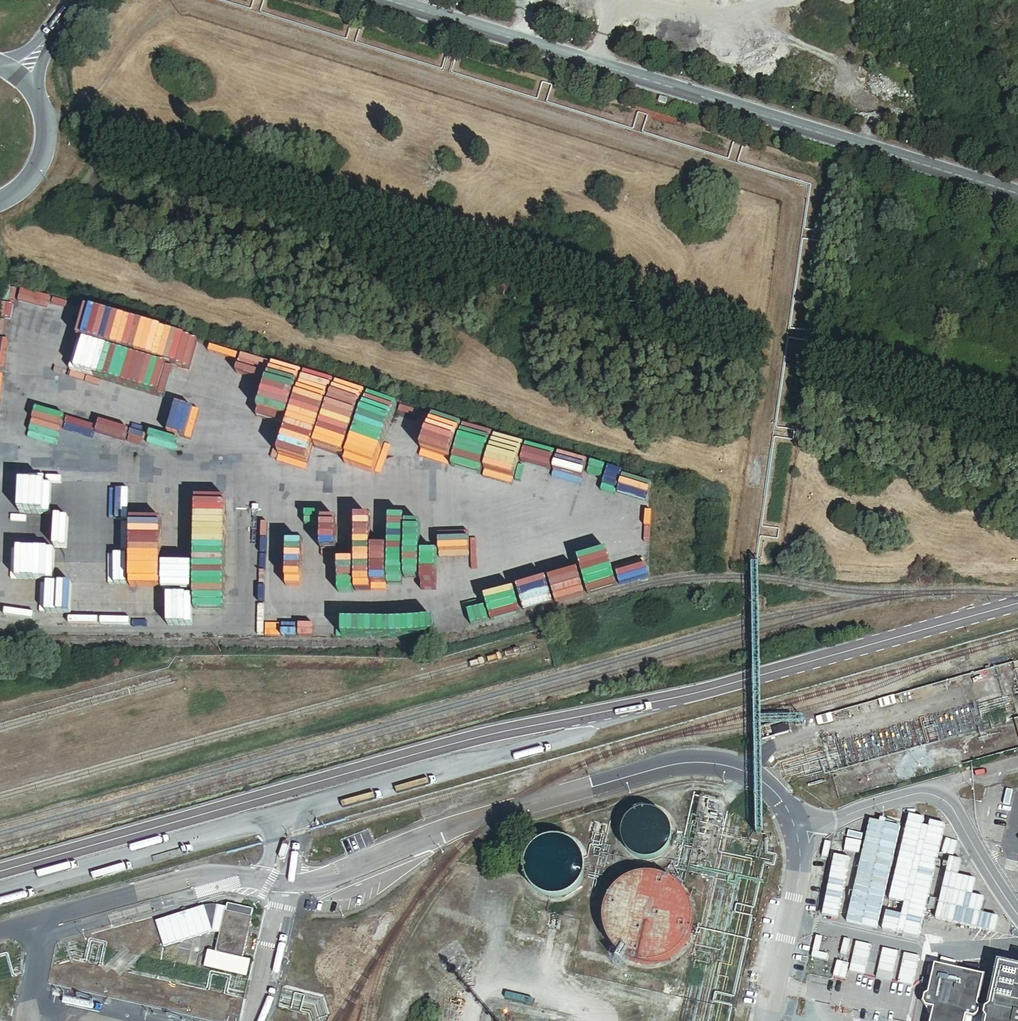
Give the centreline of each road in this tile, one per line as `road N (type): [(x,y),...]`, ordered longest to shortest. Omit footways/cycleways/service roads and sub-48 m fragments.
road 1 (tertiary): [(0,871),(473,736),(669,701),(1017,607)]
road 2 (unclassified): [(1017,197),(372,0)]
road 3 (unclassified): [(0,206),(26,189),(47,140),(43,113),(14,74)]

